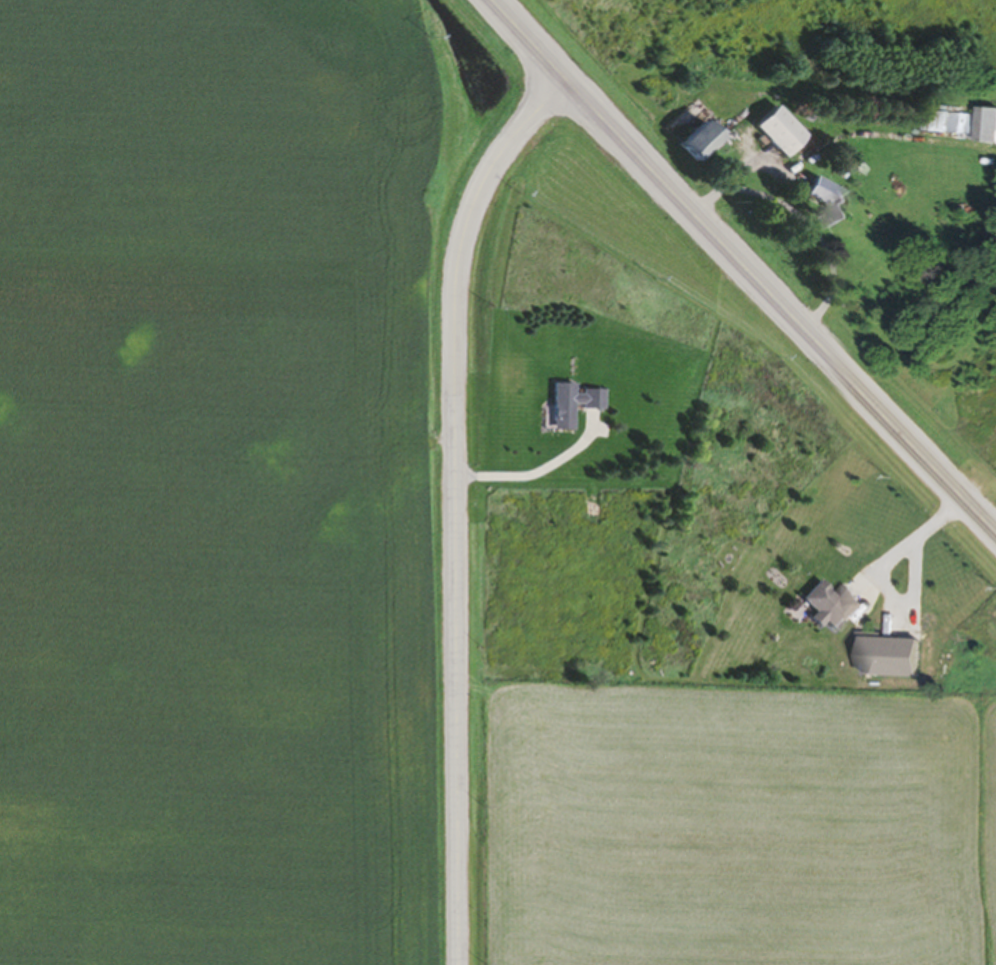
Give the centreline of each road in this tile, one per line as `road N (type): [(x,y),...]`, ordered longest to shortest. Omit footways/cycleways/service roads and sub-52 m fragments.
road 1 (tertiary): [(457,964),(457,281),(484,181),(575,71)]
road 2 (secondary): [(995,520),(575,71)]

